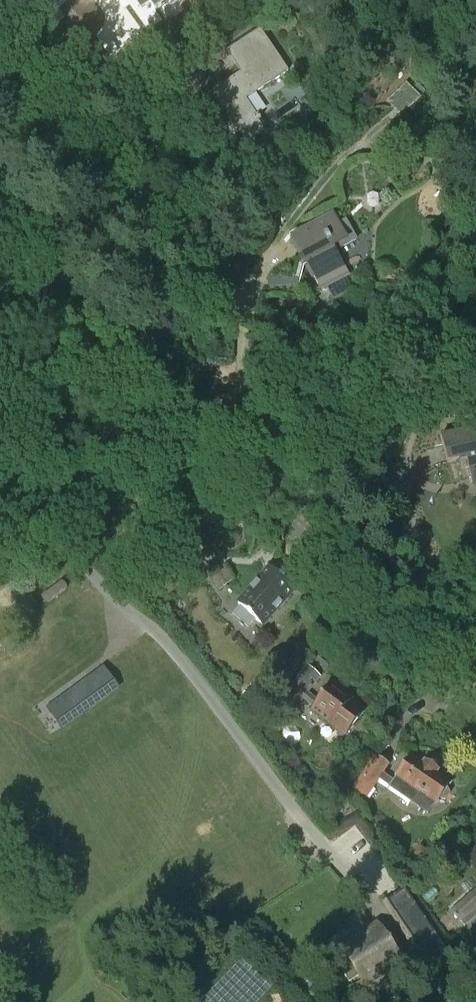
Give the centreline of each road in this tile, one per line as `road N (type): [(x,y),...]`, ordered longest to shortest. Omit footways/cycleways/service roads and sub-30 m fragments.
road 1 (secondary): [(475,673),(301,534),(76,324),(0,225)]

